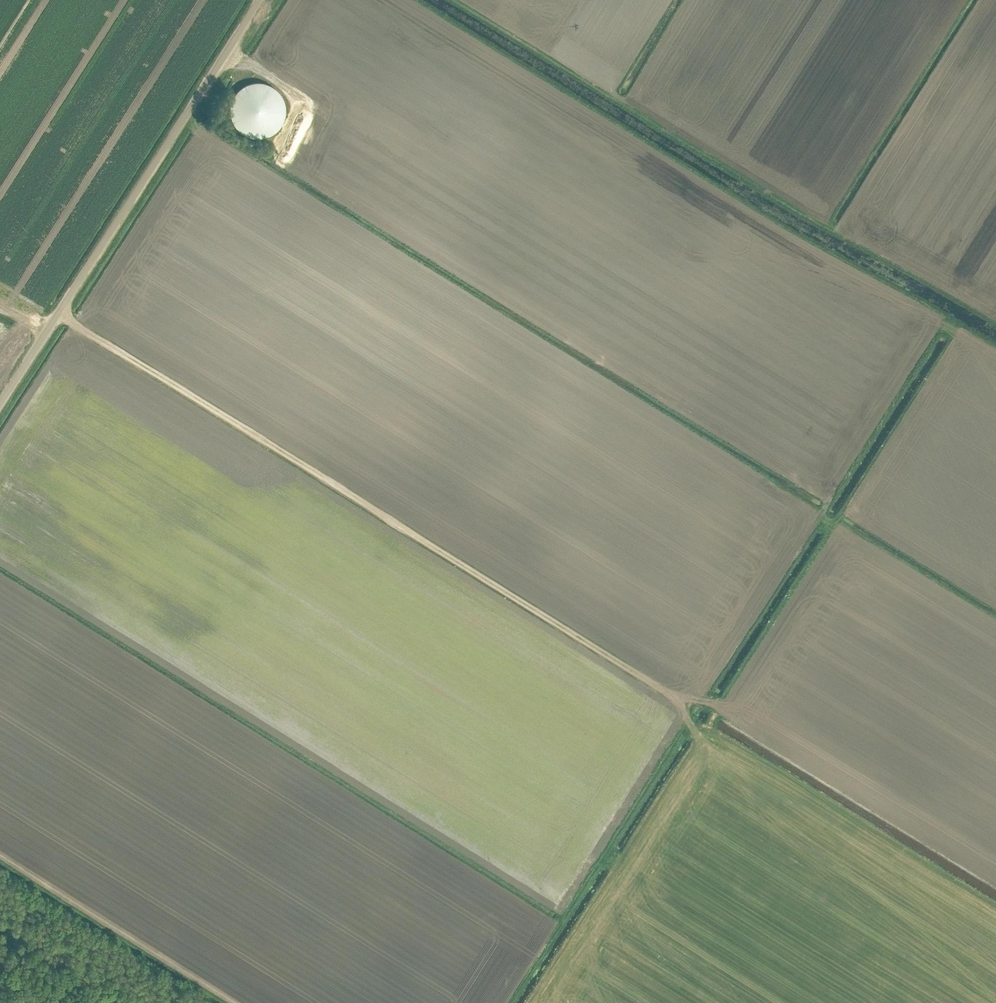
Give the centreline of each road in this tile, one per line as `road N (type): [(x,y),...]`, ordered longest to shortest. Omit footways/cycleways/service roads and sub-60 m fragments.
road 1 (unclassified): [(0,402),(257,0)]

